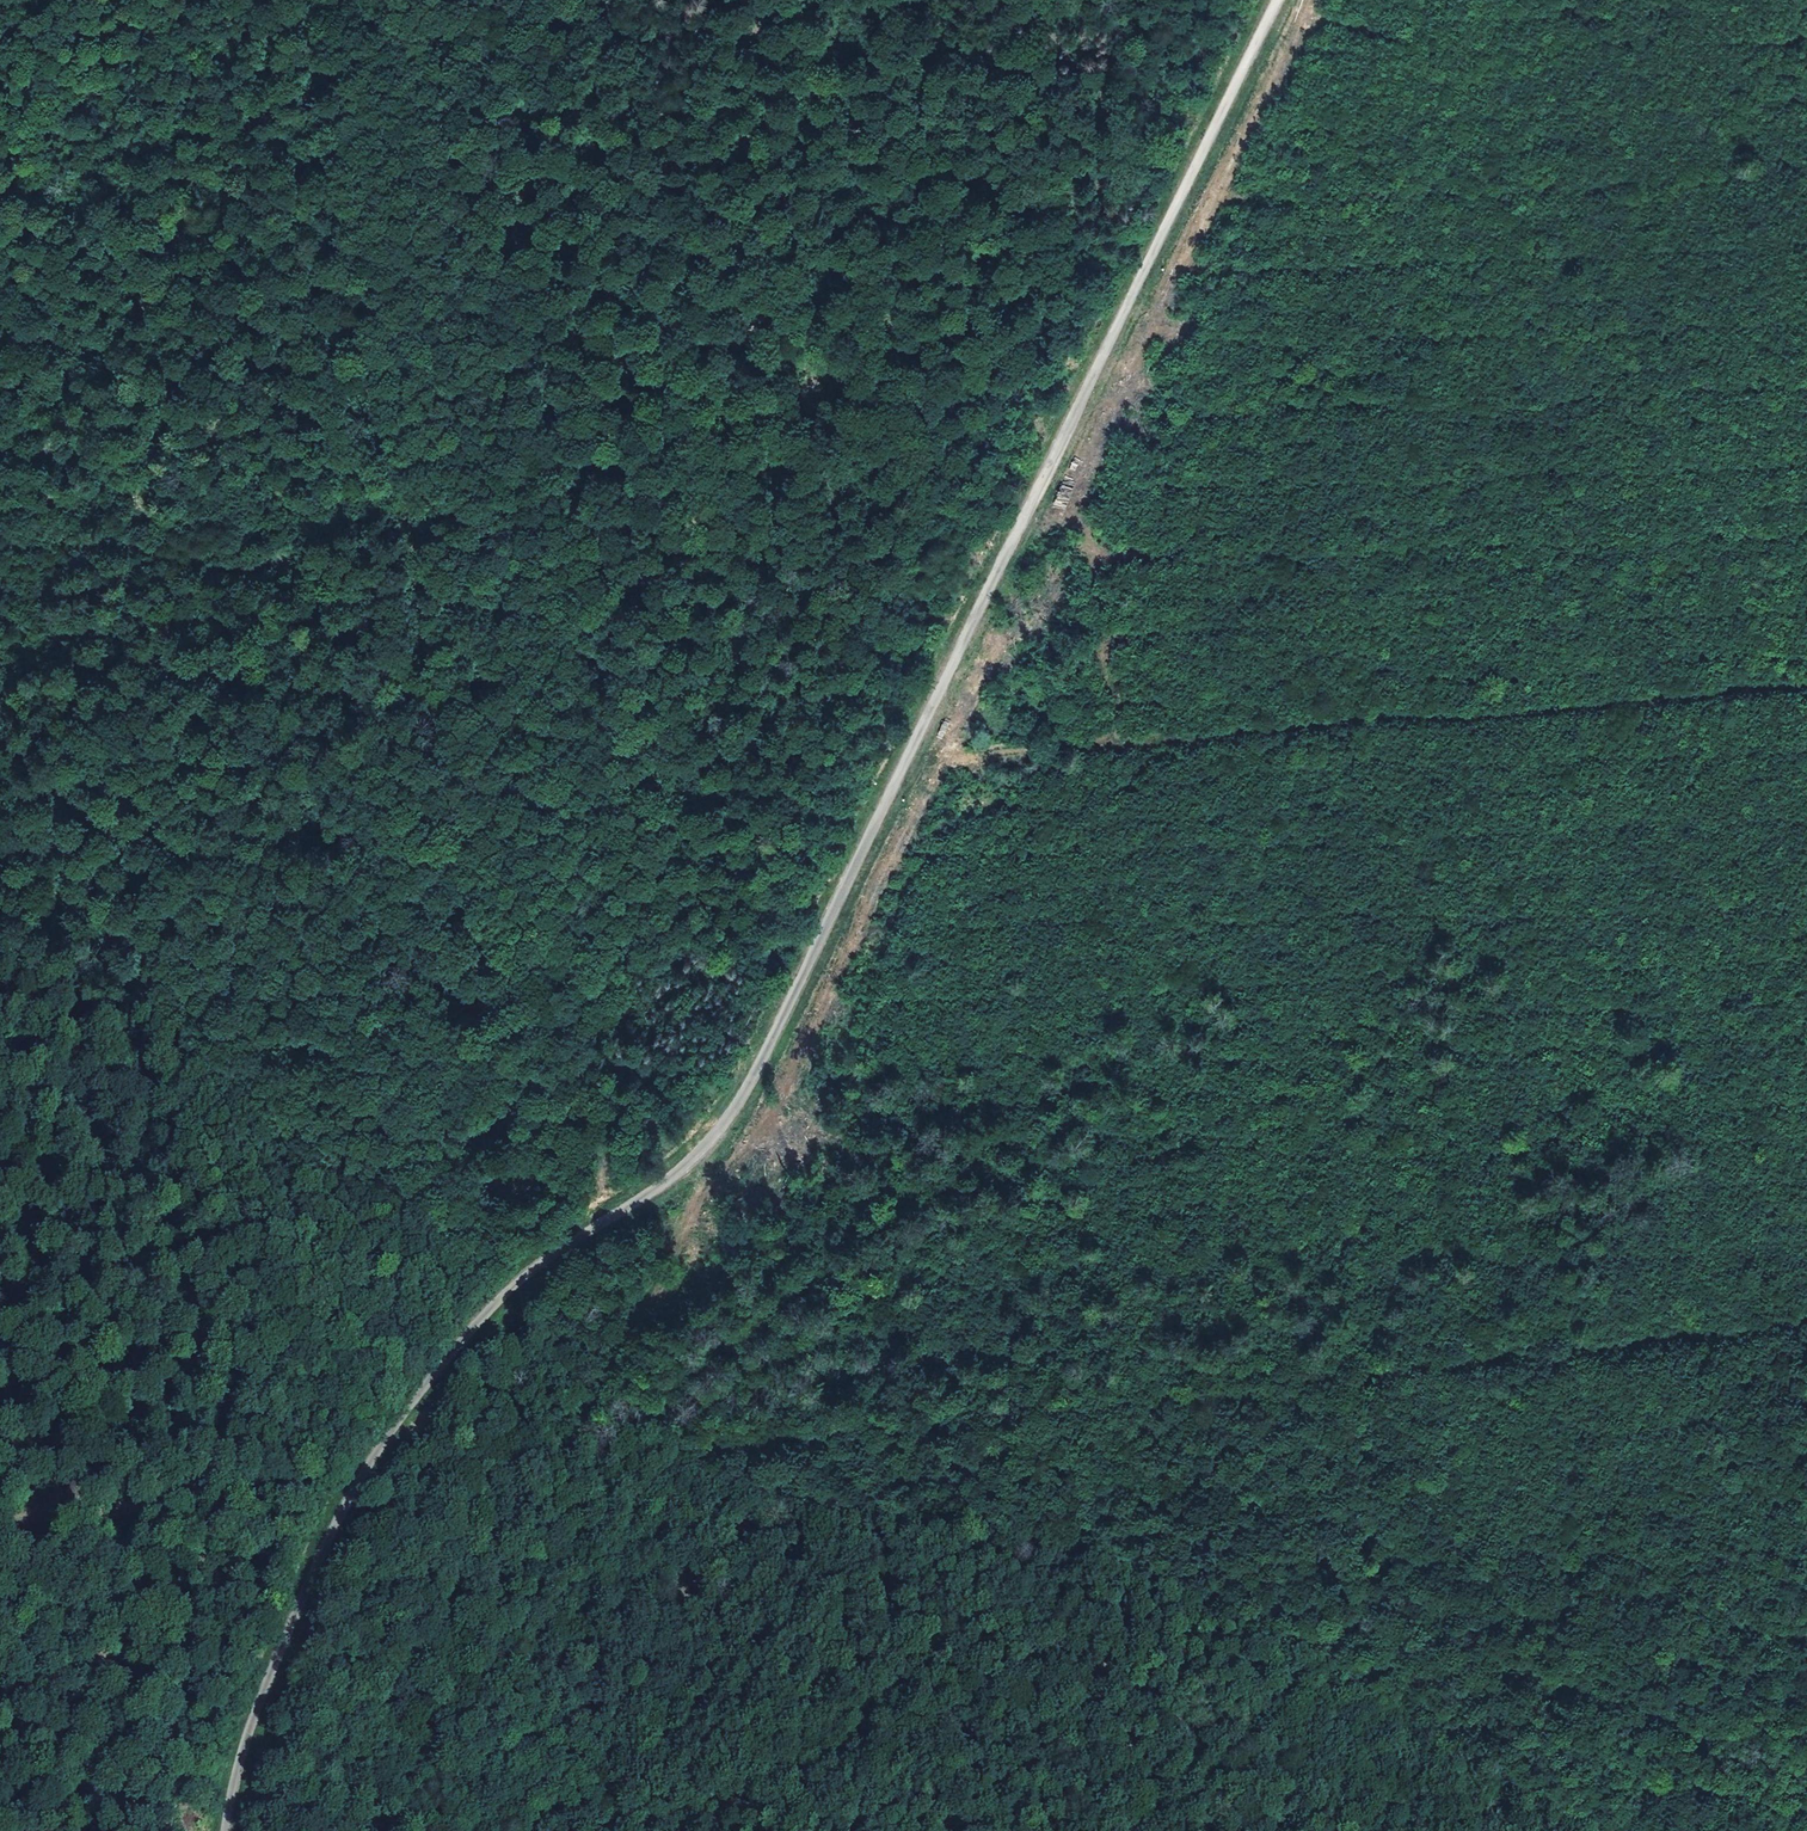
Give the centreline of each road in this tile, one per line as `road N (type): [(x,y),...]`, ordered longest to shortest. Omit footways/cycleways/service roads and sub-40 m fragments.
road 1 (unclassified): [(1278,0),(797,993),(710,1148),(501,1297),(378,1454),(267,1682),(226,1830)]
road 2 (track): [(1360,1387),(1806,1336)]

